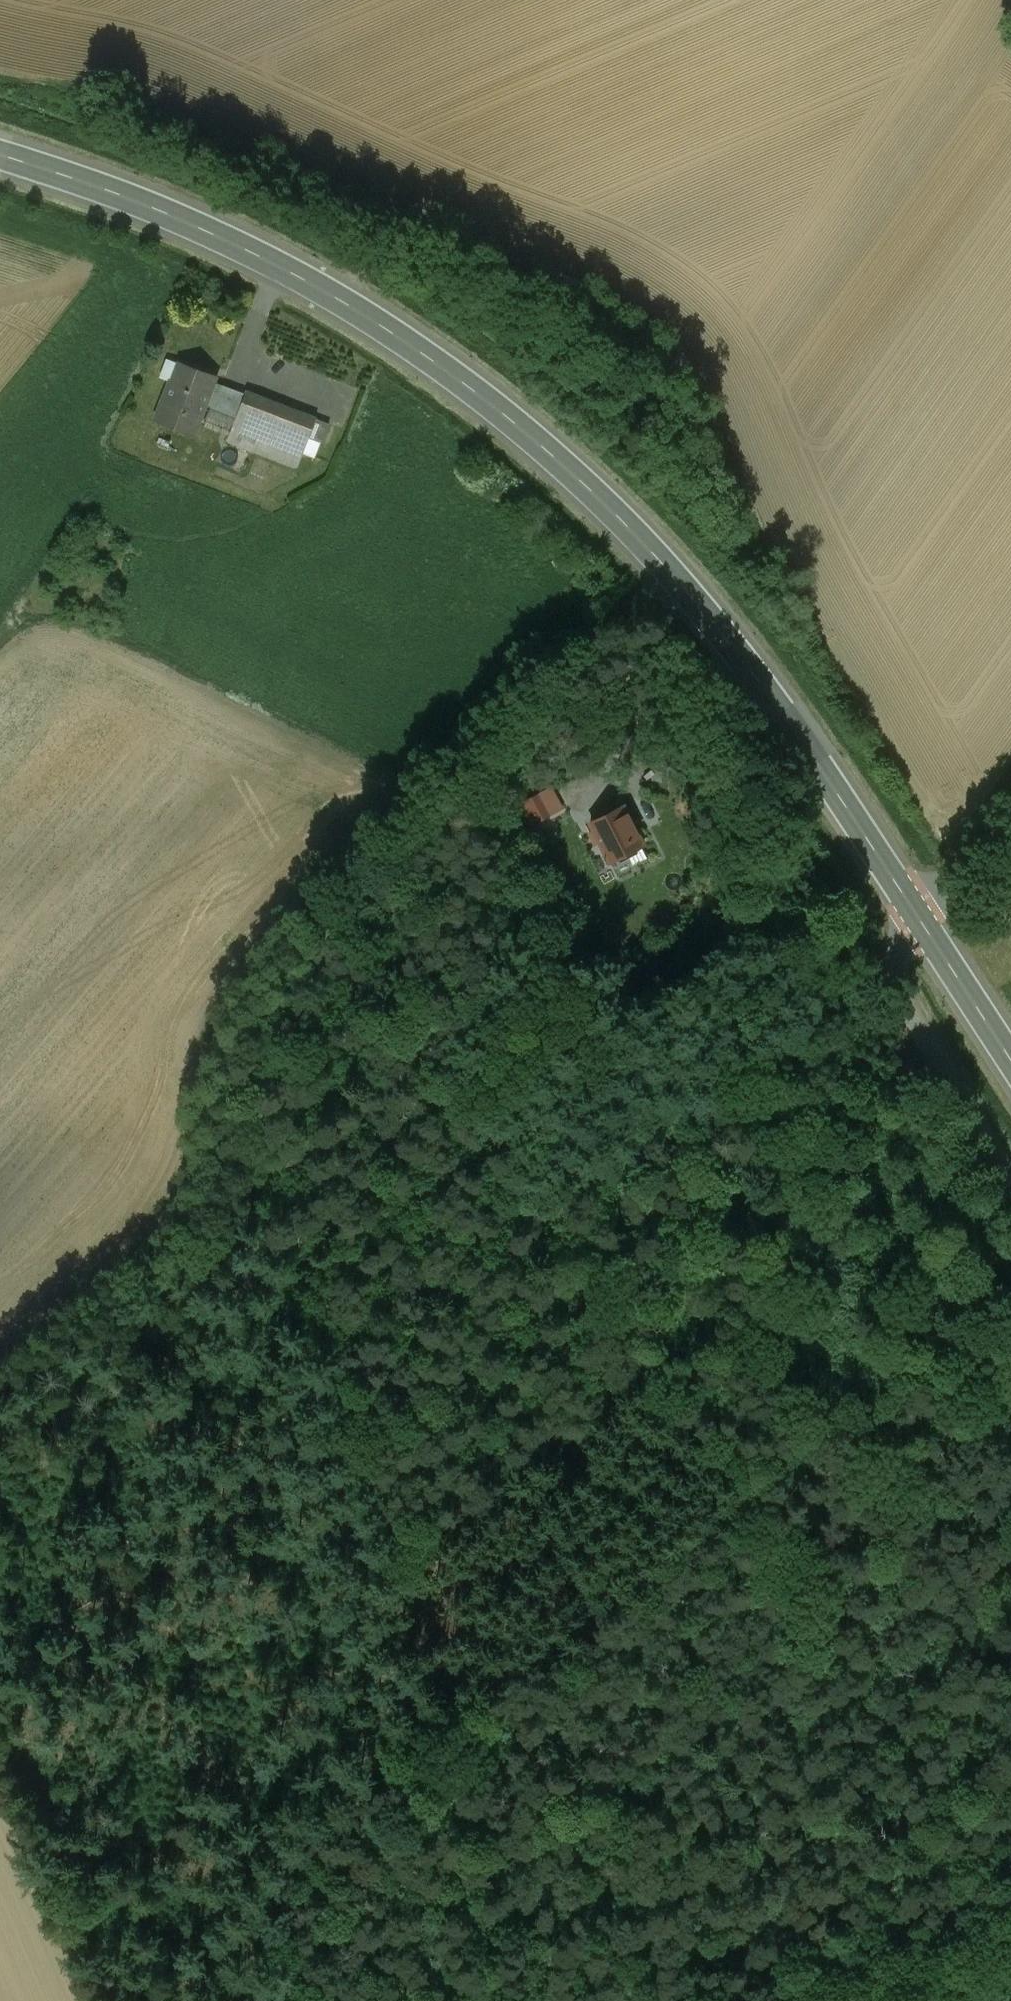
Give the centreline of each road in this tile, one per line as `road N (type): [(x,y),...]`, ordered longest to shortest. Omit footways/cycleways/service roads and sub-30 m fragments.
road 1 (secondary): [(0,154),(144,203),(302,278),(462,380),(597,495),(766,691),(1010,1059)]

